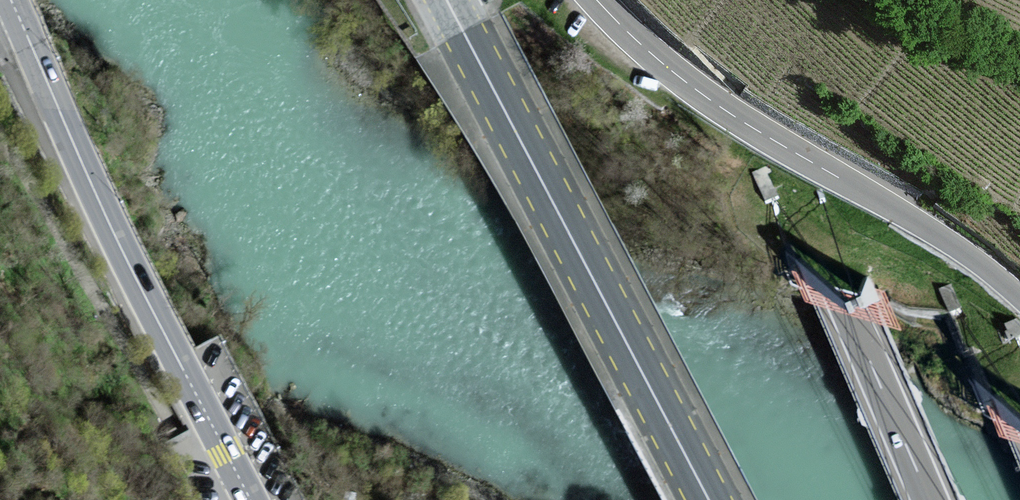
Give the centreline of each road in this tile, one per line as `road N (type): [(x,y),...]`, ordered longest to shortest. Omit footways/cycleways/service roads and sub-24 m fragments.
road 1 (primary): [(446,0),(709,499)]
road 2 (secondary): [(7,0),(127,263),(251,499)]
road 3 (motorway): [(716,0),(932,499)]
road 4 (tertiary): [(597,0),(654,56),(745,124),(949,242),(1019,296)]
road 5 (motorway): [(1019,389),(859,0)]

